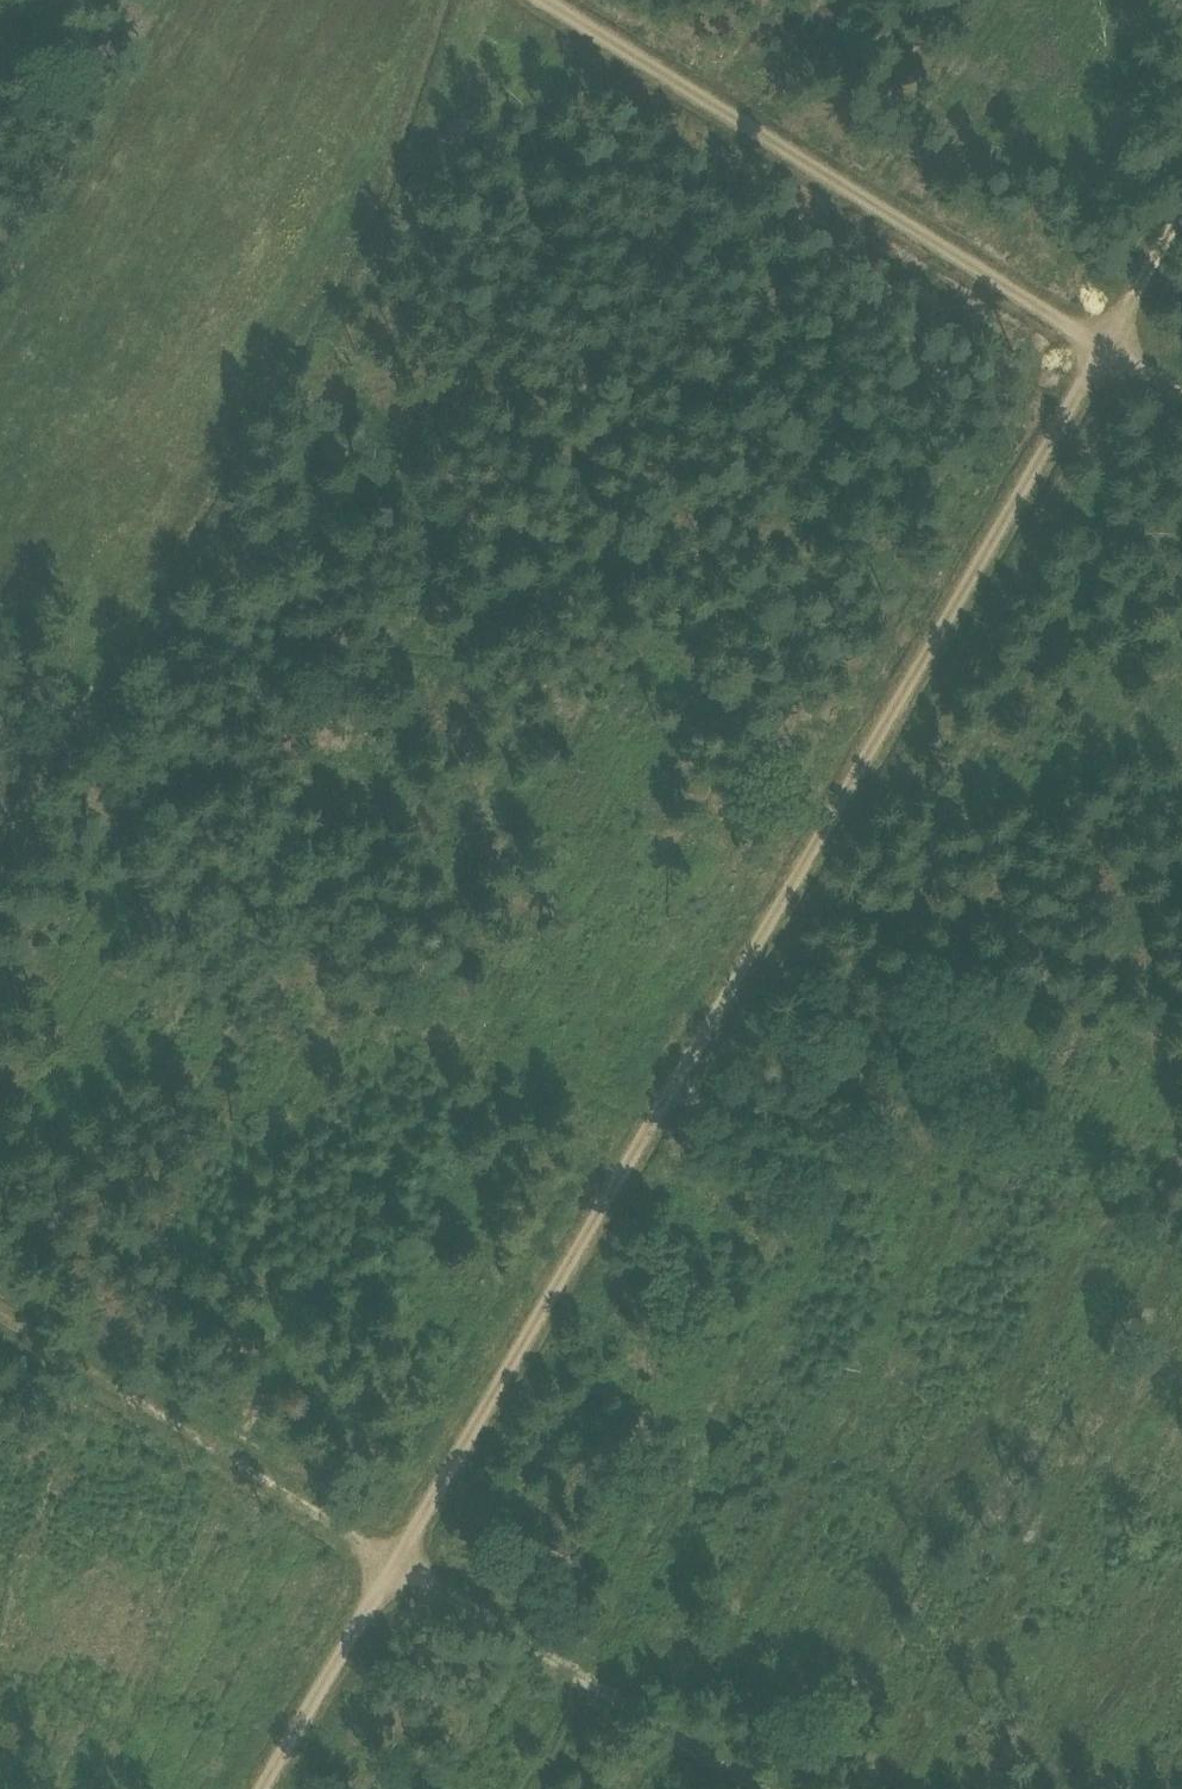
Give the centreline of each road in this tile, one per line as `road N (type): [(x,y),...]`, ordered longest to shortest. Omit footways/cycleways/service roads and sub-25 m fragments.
road 1 (track): [(756,1788),(398,1565),(1181,217)]
road 2 (track): [(1181,391),(550,0)]
road 3 (track): [(398,1565),(266,1788)]

